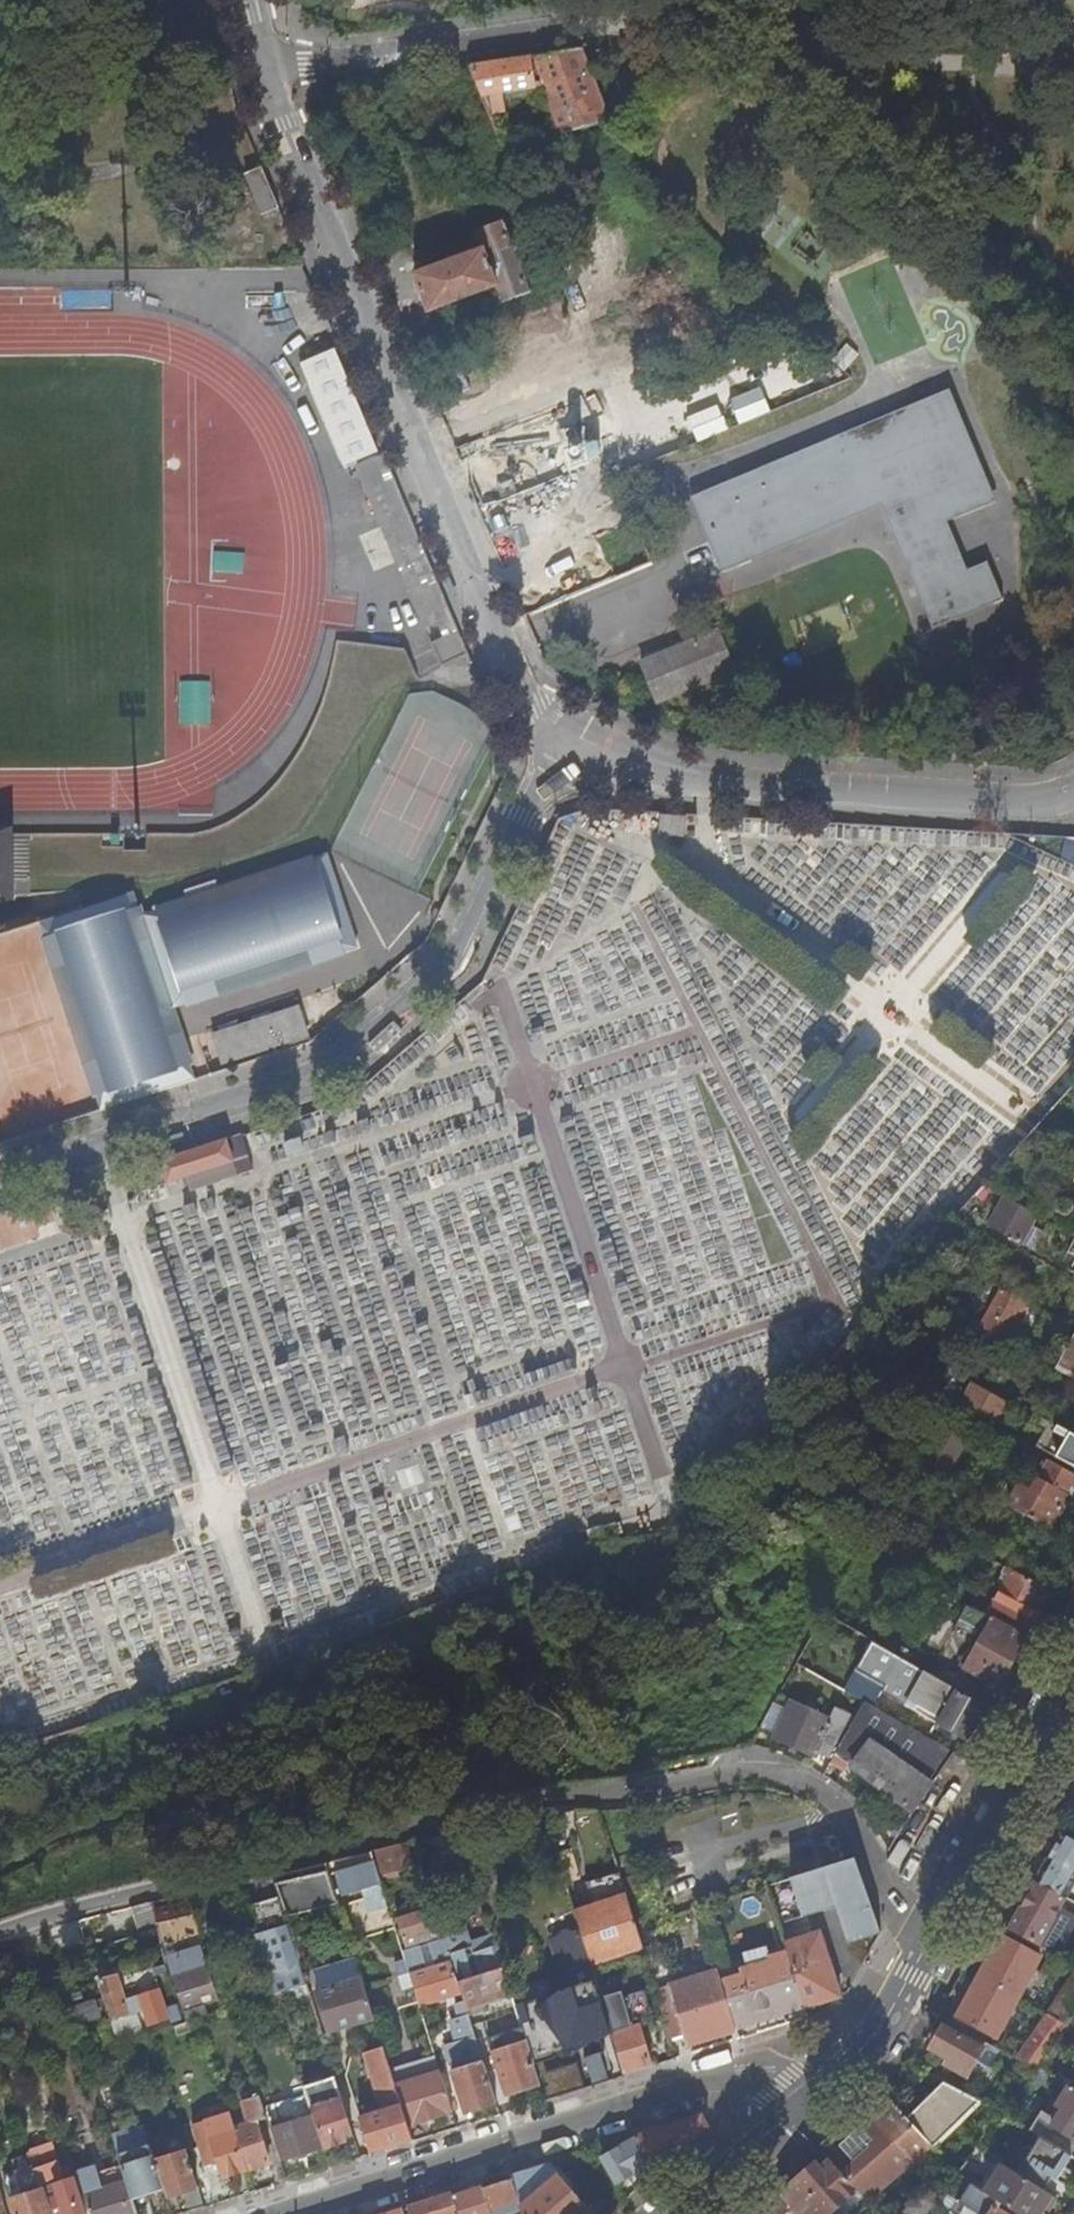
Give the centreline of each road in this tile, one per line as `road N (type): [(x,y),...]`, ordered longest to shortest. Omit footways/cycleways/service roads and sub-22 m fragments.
road 1 (residential): [(0,1932),(371,1835),(616,1781),(746,1769),(800,1781),(837,1801),(927,1946)]
road 2 (residential): [(0,1176),(323,1070),(451,961),(564,742)]
road 3 (tertiary): [(263,71),(500,649),(531,711),(564,742)]
road 4 (residential): [(295,2213),(751,2073),(809,2106)]
road 5 (tertiary): [(1073,793),(1048,802),(990,801),(659,778),(564,742)]
road 6 (unclassified): [(672,21),(263,71)]
road 7 (tertiary): [(1073,1682),(927,1946)]
road 8 (tertiary): [(927,1946),(894,2010),(809,2106)]
road 9 (tertiary): [(809,2106),(679,2213)]

